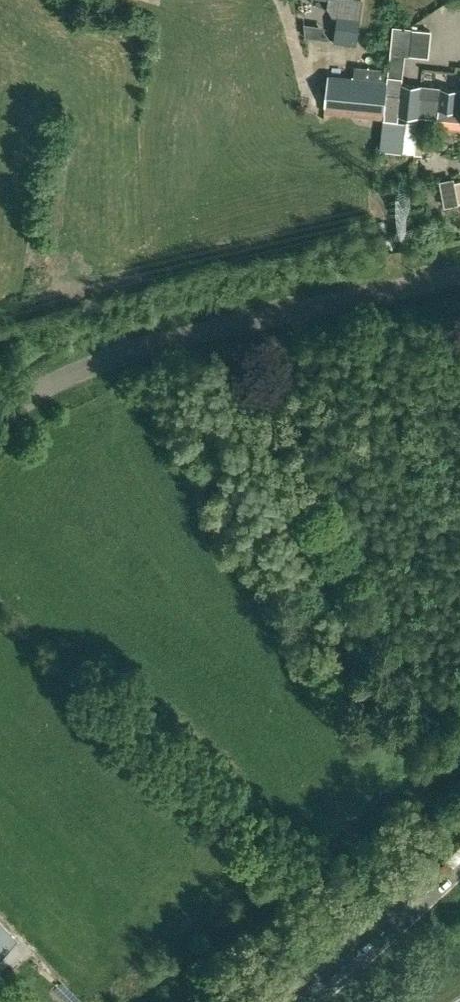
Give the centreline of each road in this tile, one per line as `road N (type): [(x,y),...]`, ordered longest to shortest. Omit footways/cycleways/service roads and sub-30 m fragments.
road 1 (unclassified): [(0,418),(102,360),(459,274)]
road 2 (trunk): [(459,862),(301,1001)]

